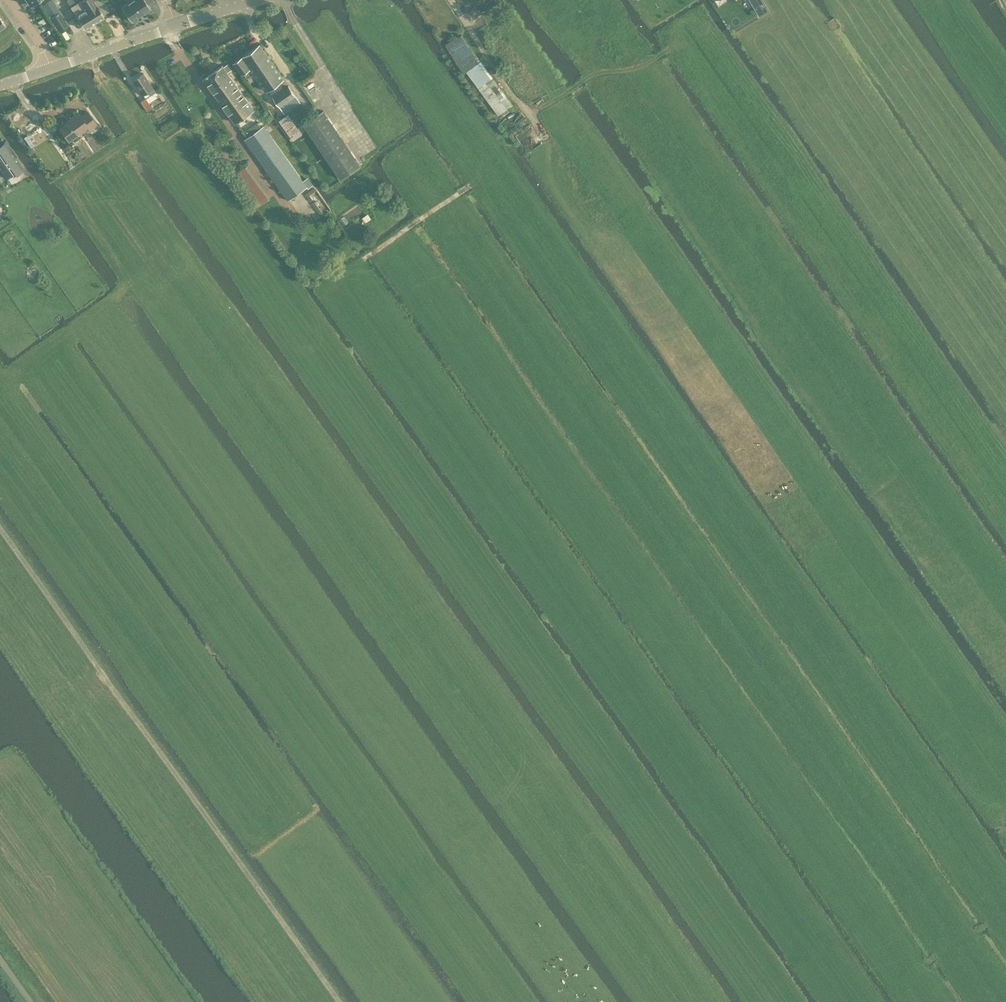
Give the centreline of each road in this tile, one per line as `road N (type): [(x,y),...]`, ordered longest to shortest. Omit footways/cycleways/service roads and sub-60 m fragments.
road 1 (track): [(339,1001),(0,529)]
road 2 (unclassified): [(51,68),(179,26)]

